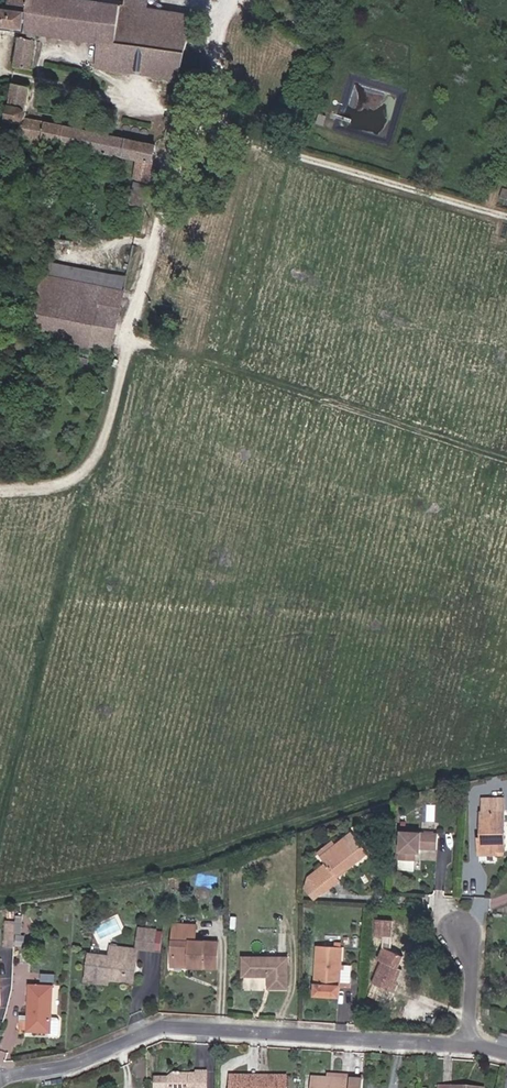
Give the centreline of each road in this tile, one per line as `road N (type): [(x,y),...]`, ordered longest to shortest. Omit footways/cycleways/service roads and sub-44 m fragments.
road 1 (track): [(0,488),(69,486),(98,458),(231,0)]
road 2 (residential): [(0,1071),(58,1069),(166,1027),(466,1044)]
road 3 (track): [(195,124),(506,216)]

